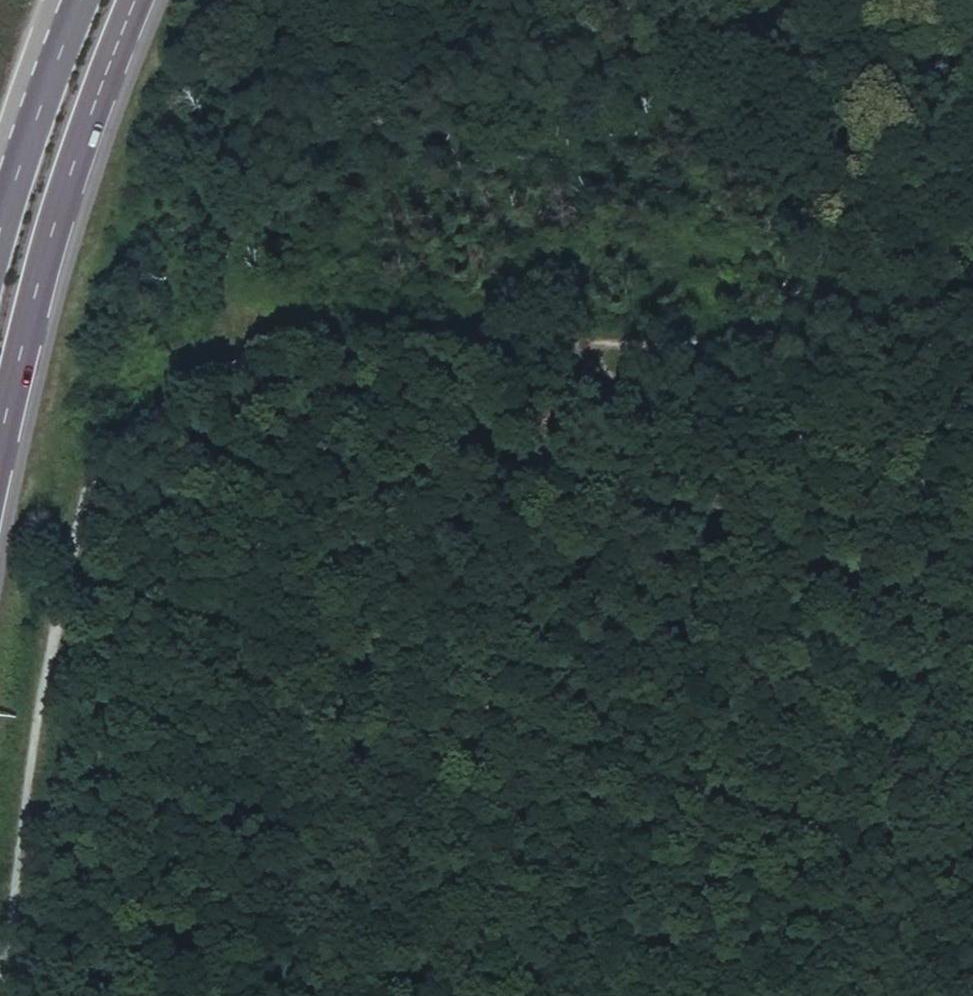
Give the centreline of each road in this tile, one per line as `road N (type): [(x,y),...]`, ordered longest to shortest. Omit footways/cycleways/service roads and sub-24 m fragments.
road 1 (track): [(0,981),(58,600),(107,469),(188,407),(348,363),(589,342)]
road 2 (trunk): [(0,435),(83,125),(132,0)]
road 3 (trunk): [(77,0),(0,231)]

